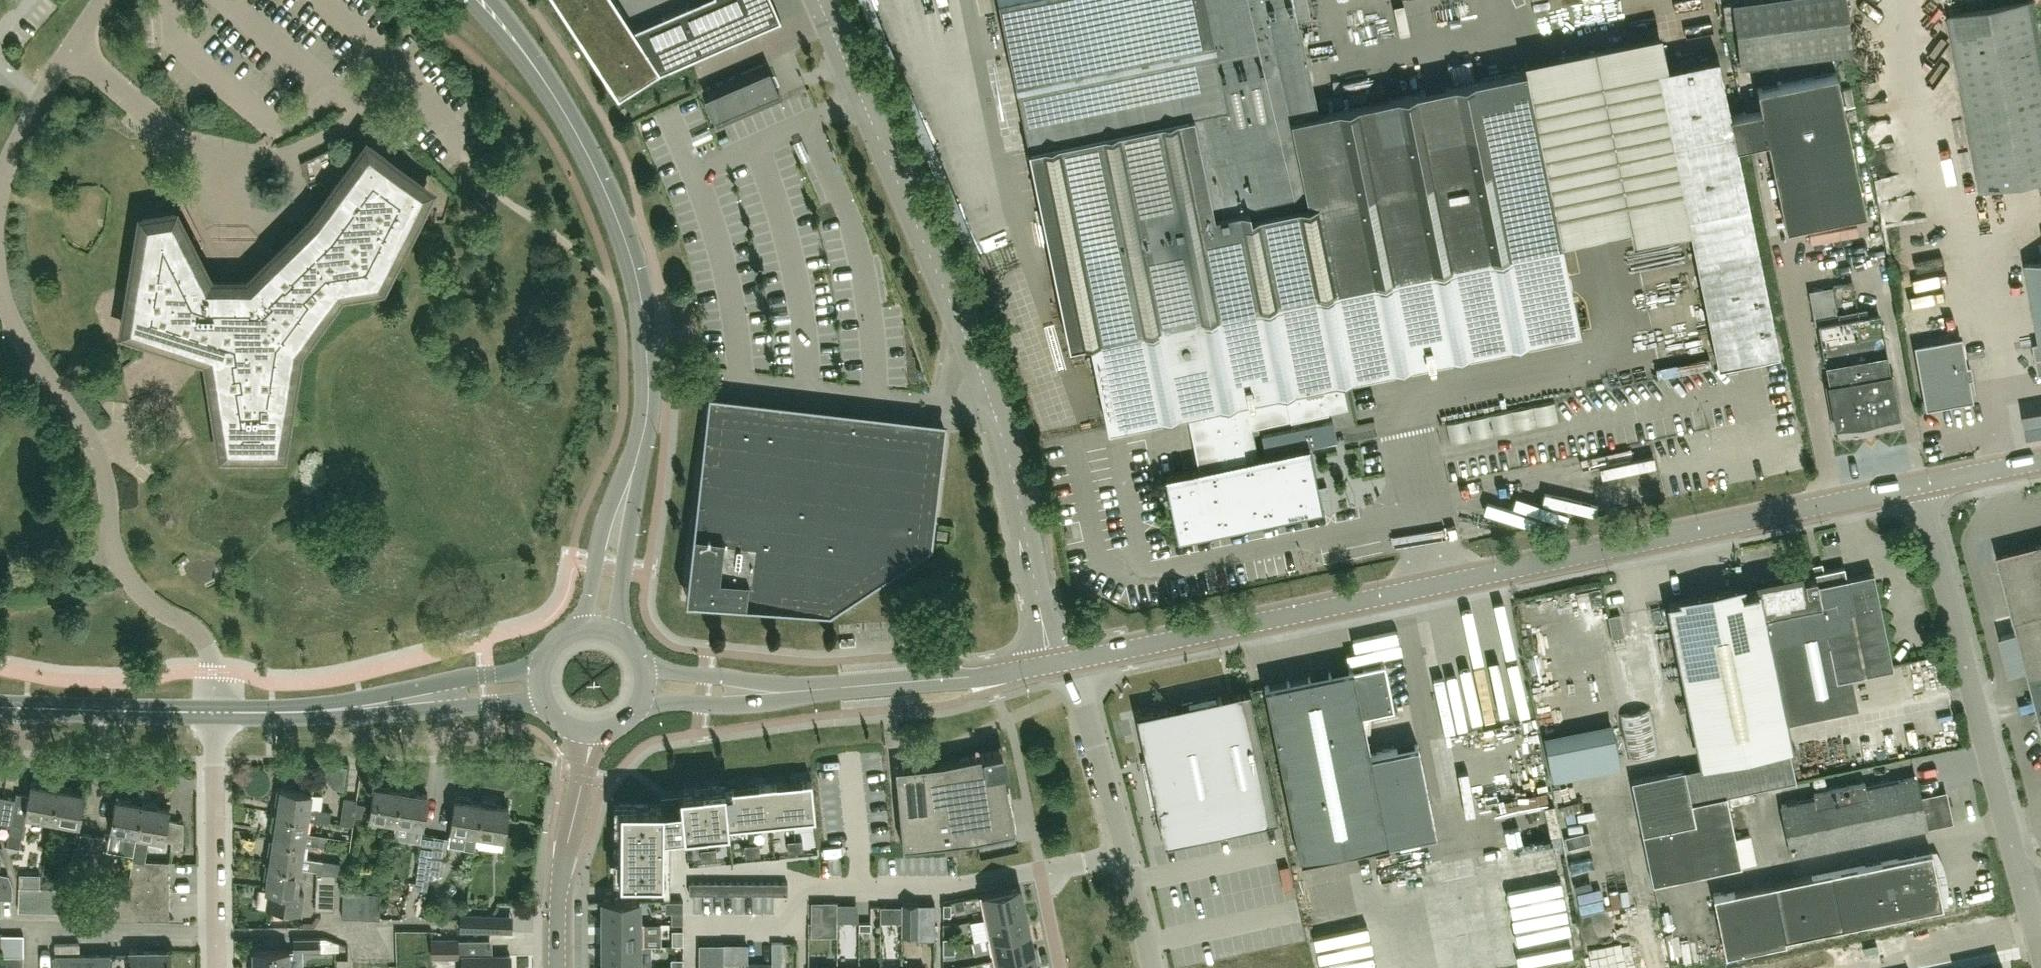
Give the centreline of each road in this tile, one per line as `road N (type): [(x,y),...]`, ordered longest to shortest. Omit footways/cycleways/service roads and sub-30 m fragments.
road 1 (unclassified): [(1080,658),(1917,486)]
road 2 (unclassified): [(1053,663),(990,398),(819,0)]
road 3 (tertiary): [(600,625),(648,403),(638,278),(592,158),(533,64),(478,0)]
road 4 (residential): [(216,713),(212,656),(196,632),(149,600),(125,571),(105,471),(86,426),(20,337),(0,279)]
road 5 (unclassified): [(2028,889),(1917,486)]
road 6 (unclassified): [(650,683),(760,693),(1053,663)]
road 7 (residential): [(691,926),(770,925),(809,892),(945,889),(1040,873)]
road 8 (residential): [(217,967),(216,713)]
road 9 (tertiary): [(559,967),(562,873),(590,735)]
road 10 (residential): [(0,195),(26,126),(103,0)]
road 11 (tertiary): [(216,713),(0,706)]
road 12 (residential): [(1128,852),(1080,658)]
road 13 (tertiary): [(359,707),(543,701)]
road 14 (tertiary): [(538,671),(455,680),(359,707)]
road 15 (tertiary): [(359,707),(216,713)]
road 16 (unclassified): [(1917,486),(2040,462)]

